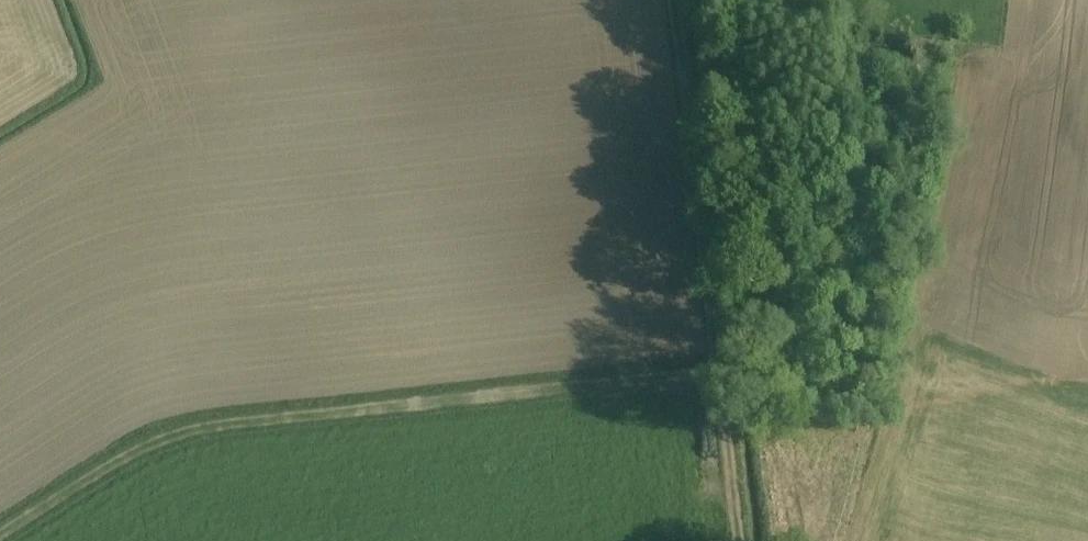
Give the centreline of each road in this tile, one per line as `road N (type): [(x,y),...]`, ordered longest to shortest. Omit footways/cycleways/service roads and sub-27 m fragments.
road 1 (track): [(740,540),(679,0)]

